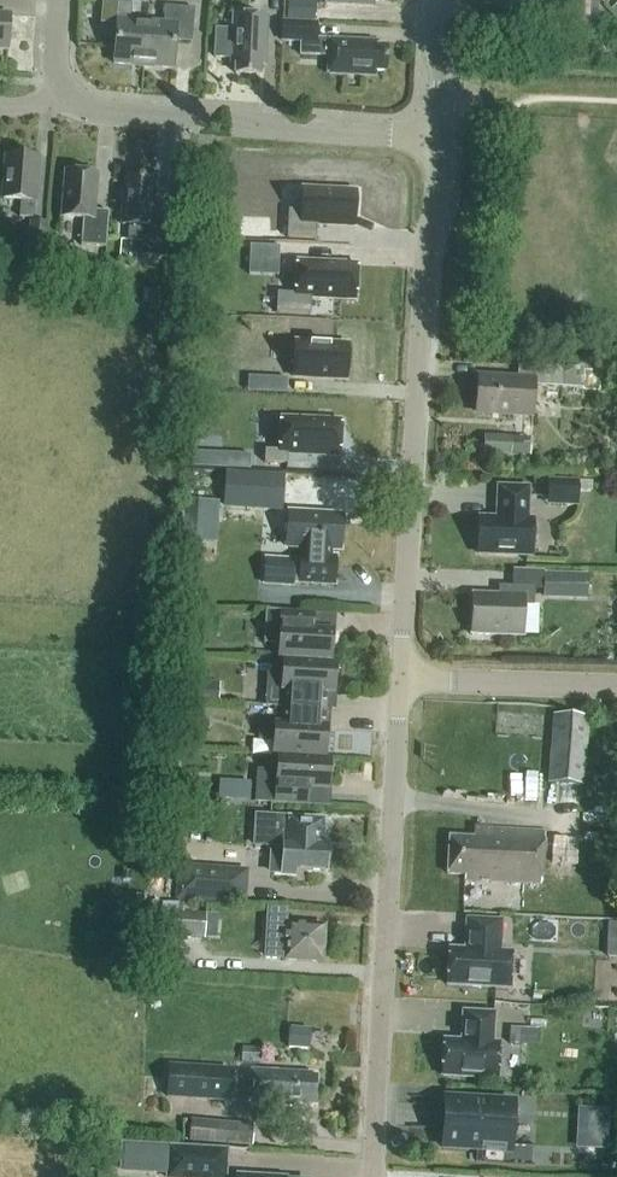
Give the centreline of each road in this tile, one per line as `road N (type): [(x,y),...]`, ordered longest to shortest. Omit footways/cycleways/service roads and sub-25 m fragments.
road 1 (tertiary): [(404,679),(426,240),(440,135)]
road 2 (tertiary): [(376,1176),(404,679)]
road 3 (residential): [(440,135),(124,114),(62,92)]
road 4 (residential): [(404,679),(616,685)]
road 5 (tertiary): [(440,135),(444,0)]

